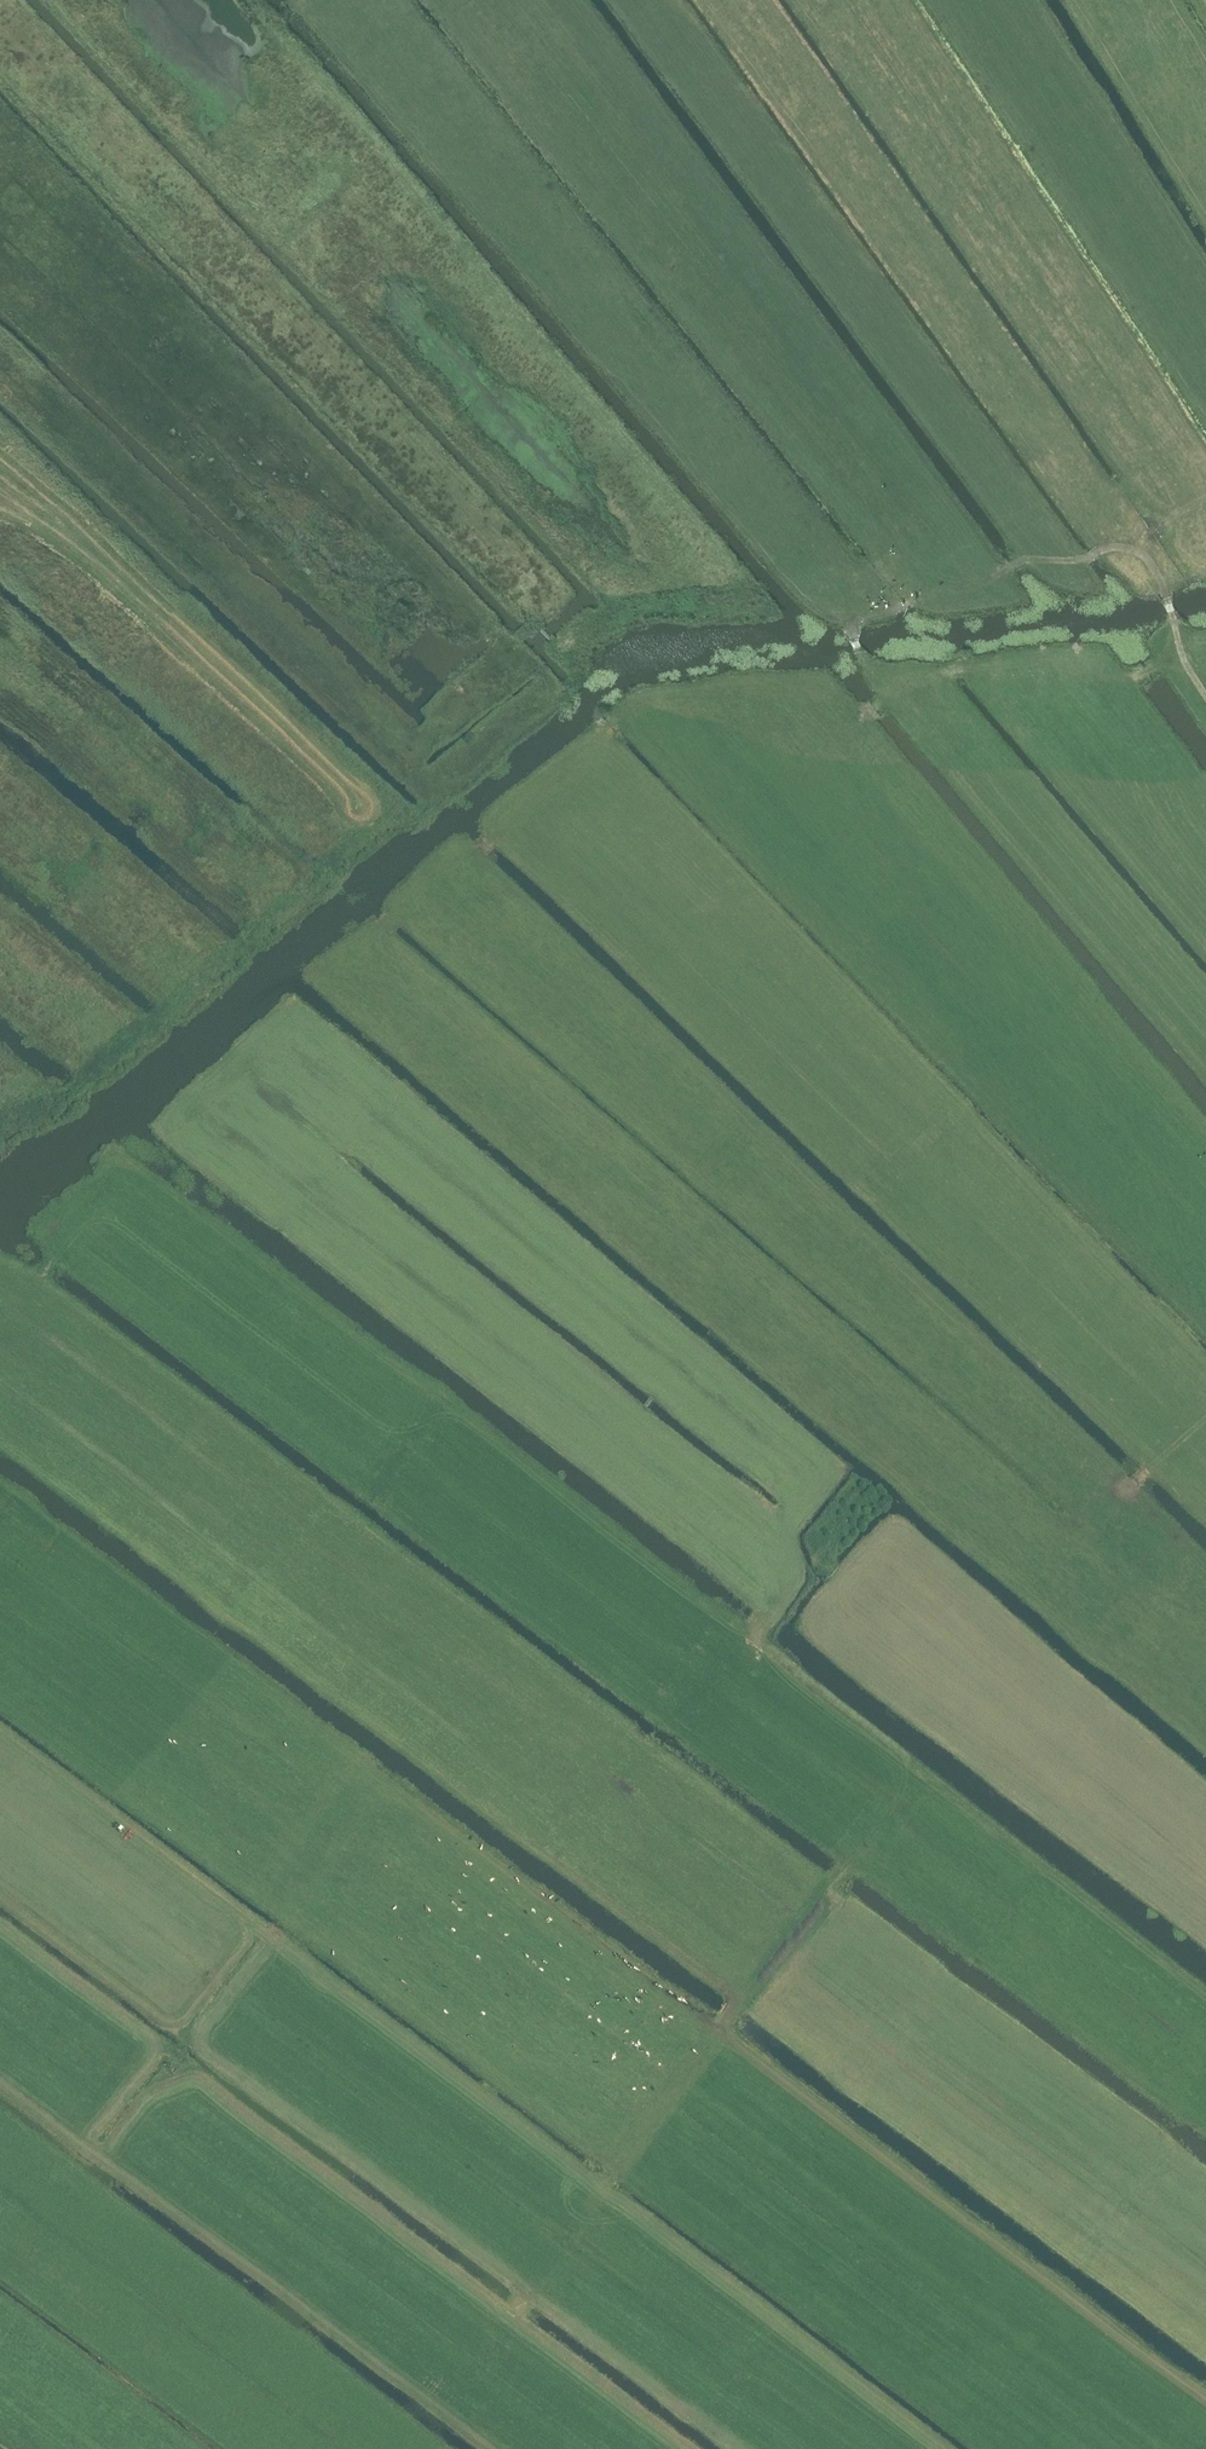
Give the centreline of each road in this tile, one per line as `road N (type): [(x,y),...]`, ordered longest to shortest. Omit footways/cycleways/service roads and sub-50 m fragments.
road 1 (track): [(1205,698),(1142,555),(1121,549),(1020,556),(1005,567)]

